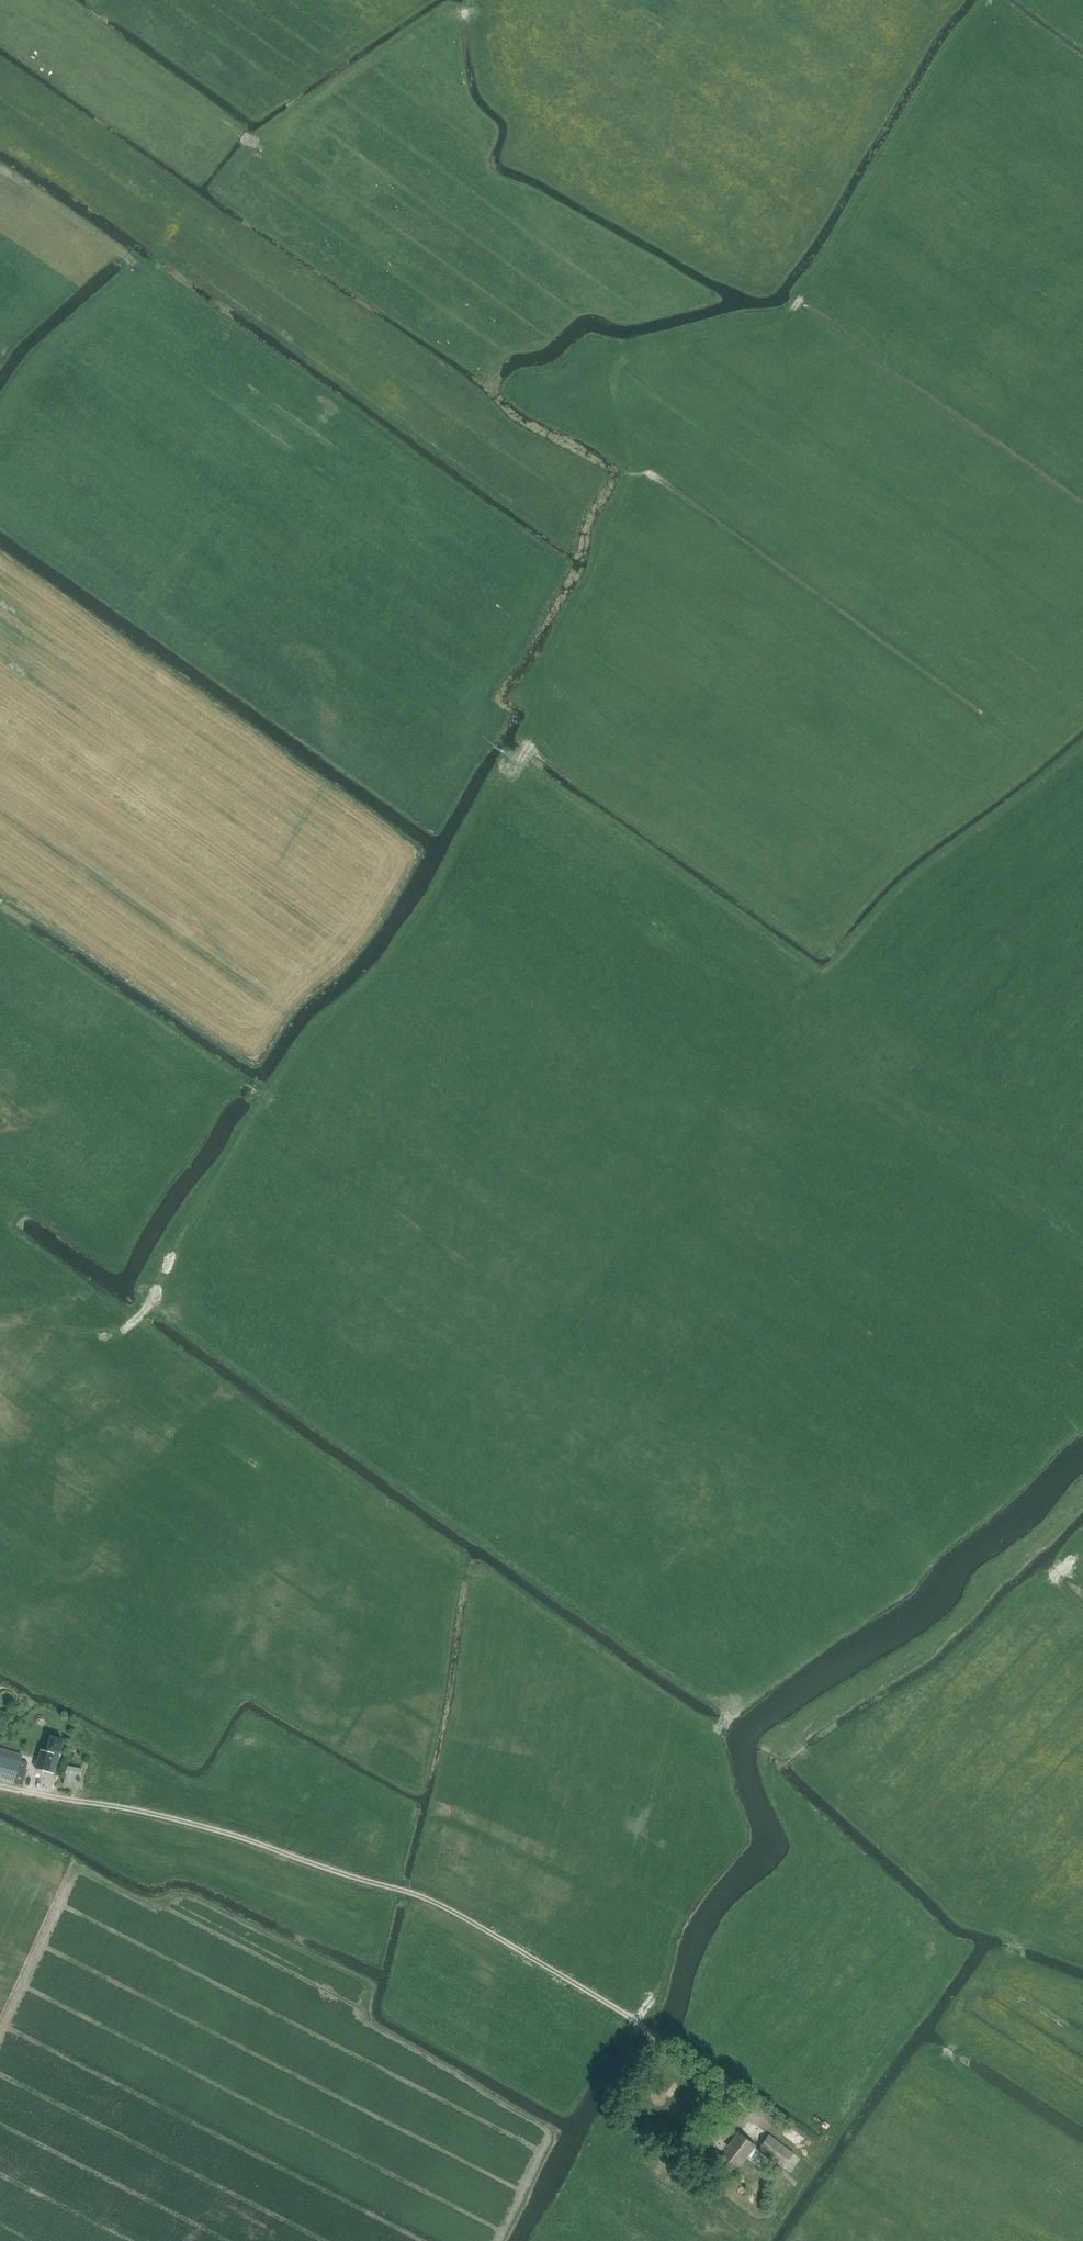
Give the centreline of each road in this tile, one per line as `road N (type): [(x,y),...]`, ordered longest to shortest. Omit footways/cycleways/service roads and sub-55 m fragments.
road 1 (track): [(984,0),(788,319),(633,353),(611,386),(636,471),(545,678),(535,741),(398,970),(280,1102),(234,1081)]
road 2 (track): [(280,1102),(138,1321),(118,1335),(0,1318)]

